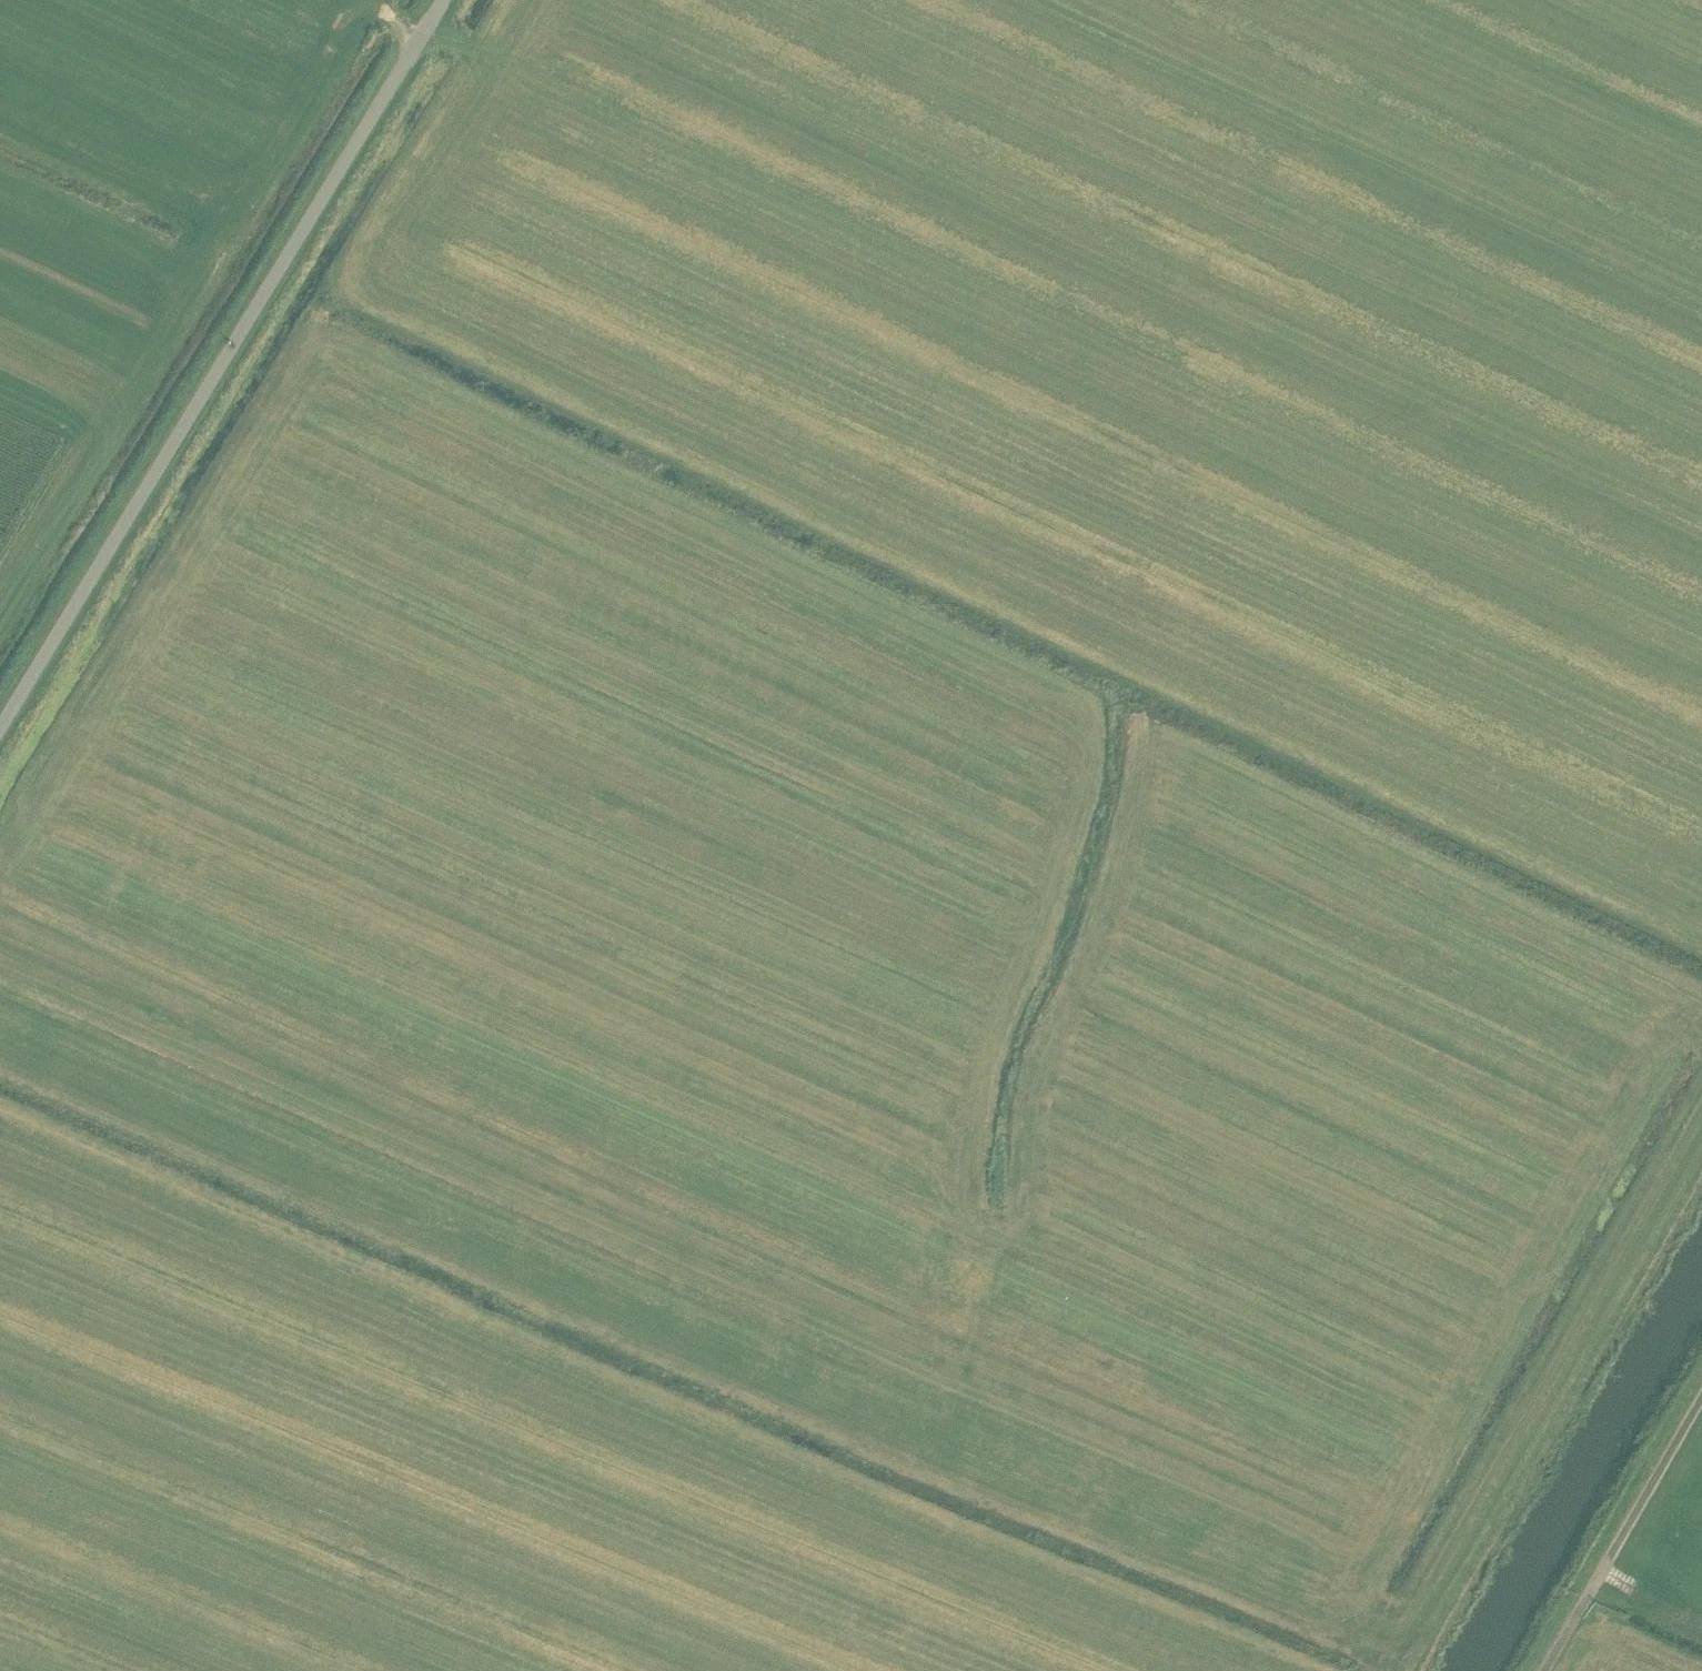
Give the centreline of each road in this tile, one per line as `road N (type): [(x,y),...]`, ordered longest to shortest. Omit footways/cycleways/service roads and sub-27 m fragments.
road 1 (unclassified): [(441,0),(0,729)]

